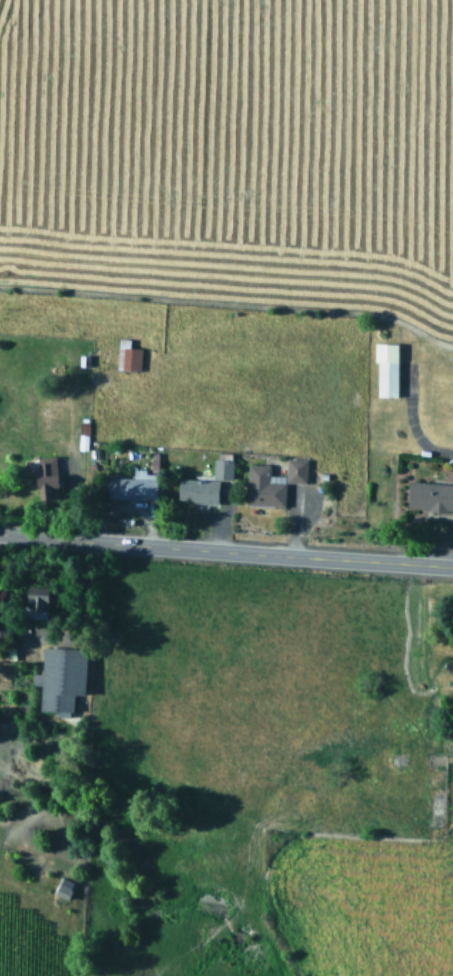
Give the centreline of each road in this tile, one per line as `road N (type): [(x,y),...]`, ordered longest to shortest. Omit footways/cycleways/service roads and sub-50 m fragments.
road 1 (secondary): [(452,566),(0,533)]

